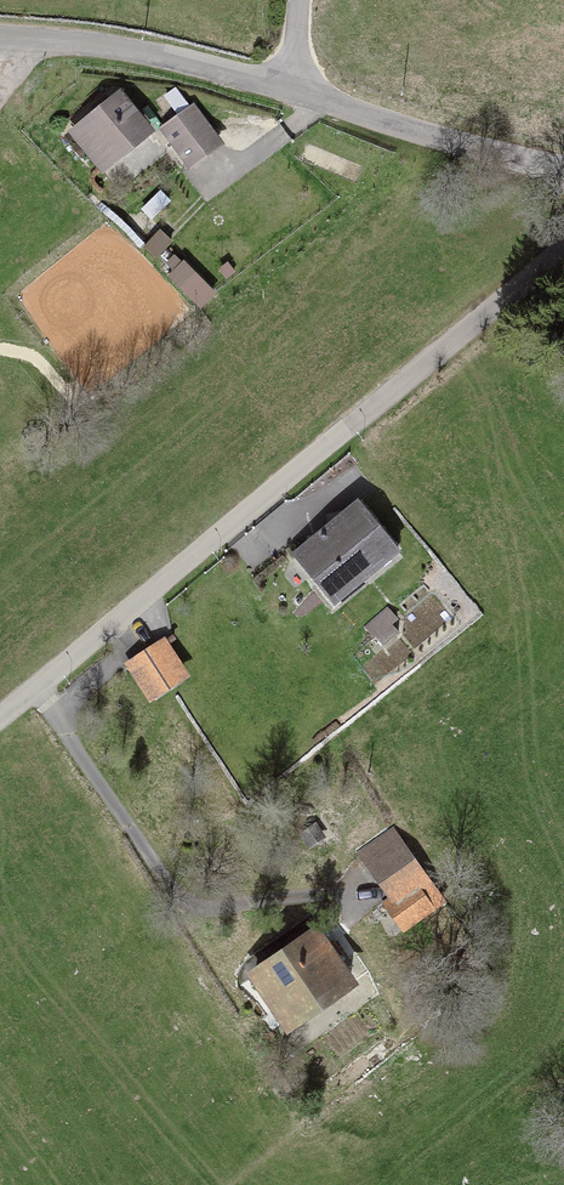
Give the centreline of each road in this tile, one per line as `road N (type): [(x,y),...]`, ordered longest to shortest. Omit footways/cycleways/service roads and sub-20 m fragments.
road 1 (residential): [(0,712),(563,245)]
road 2 (tertiary): [(563,165),(297,86),(107,41),(0,31)]

